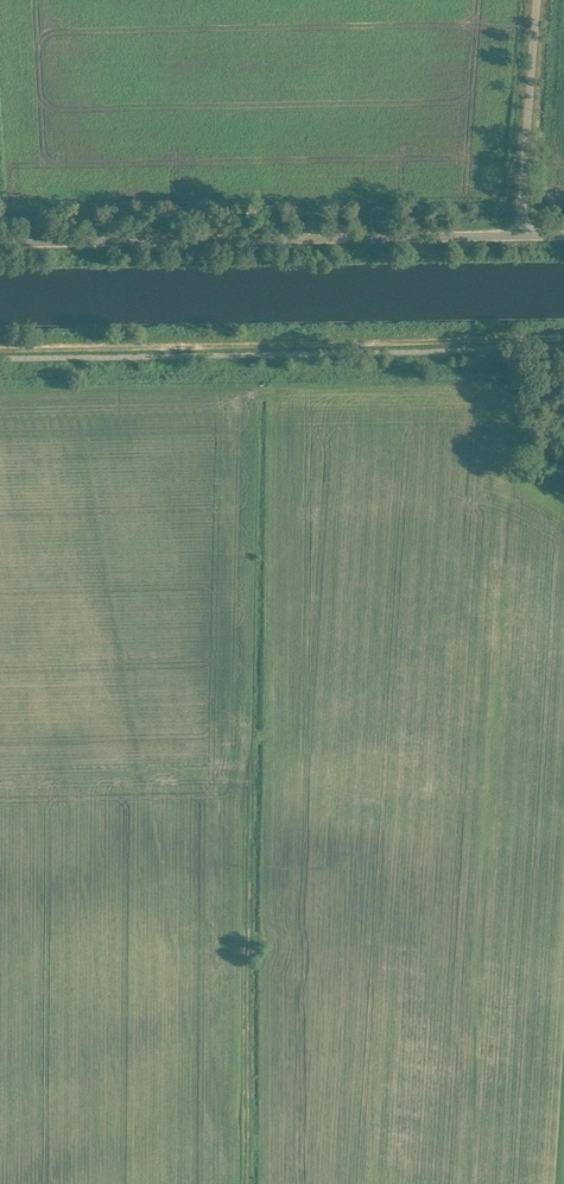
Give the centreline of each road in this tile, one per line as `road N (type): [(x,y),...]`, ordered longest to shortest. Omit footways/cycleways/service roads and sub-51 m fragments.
road 1 (track): [(563,335),(0,343)]
road 2 (unclassified): [(0,238),(520,232)]
road 3 (unclassified): [(520,232),(535,0)]

